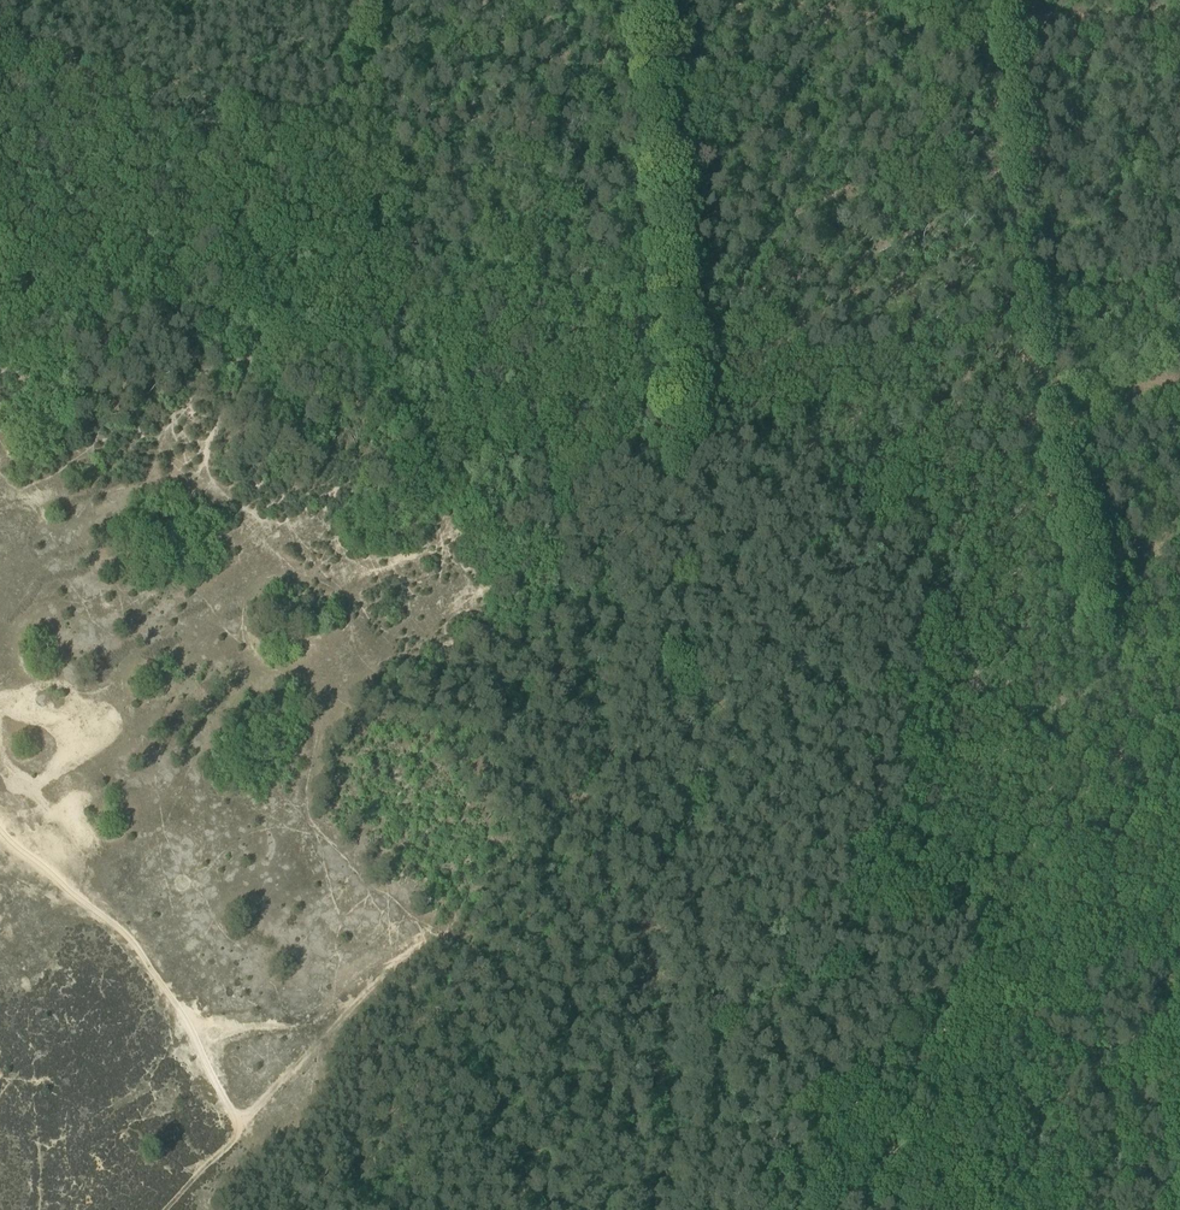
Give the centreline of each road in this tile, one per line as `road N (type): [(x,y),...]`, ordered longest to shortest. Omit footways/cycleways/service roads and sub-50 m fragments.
road 1 (track): [(329,127),(0,31)]
road 2 (track): [(171,1209),(219,1150),(375,997)]
road 3 (track): [(0,810),(120,937),(191,1028)]
road 4 (track): [(191,1028),(329,1018),(375,997)]
road 5 (track): [(1000,14),(1179,26)]
road 6 (track): [(329,127),(344,97),(361,0)]

